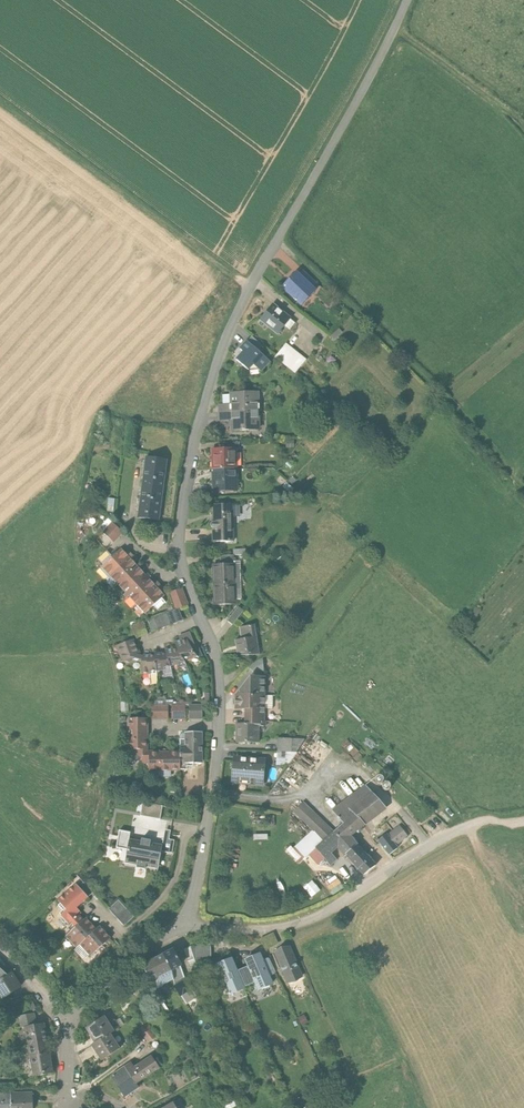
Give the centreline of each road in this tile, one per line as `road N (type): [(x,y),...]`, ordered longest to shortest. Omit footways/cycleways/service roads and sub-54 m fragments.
road 1 (unclassified): [(187,929),(222,730),(212,643),(177,554),(192,452),(233,315),(406,0)]
road 2 (track): [(277,238),(473,424),(523,488)]
road 3 (residential): [(71,1031),(106,992),(187,929)]

